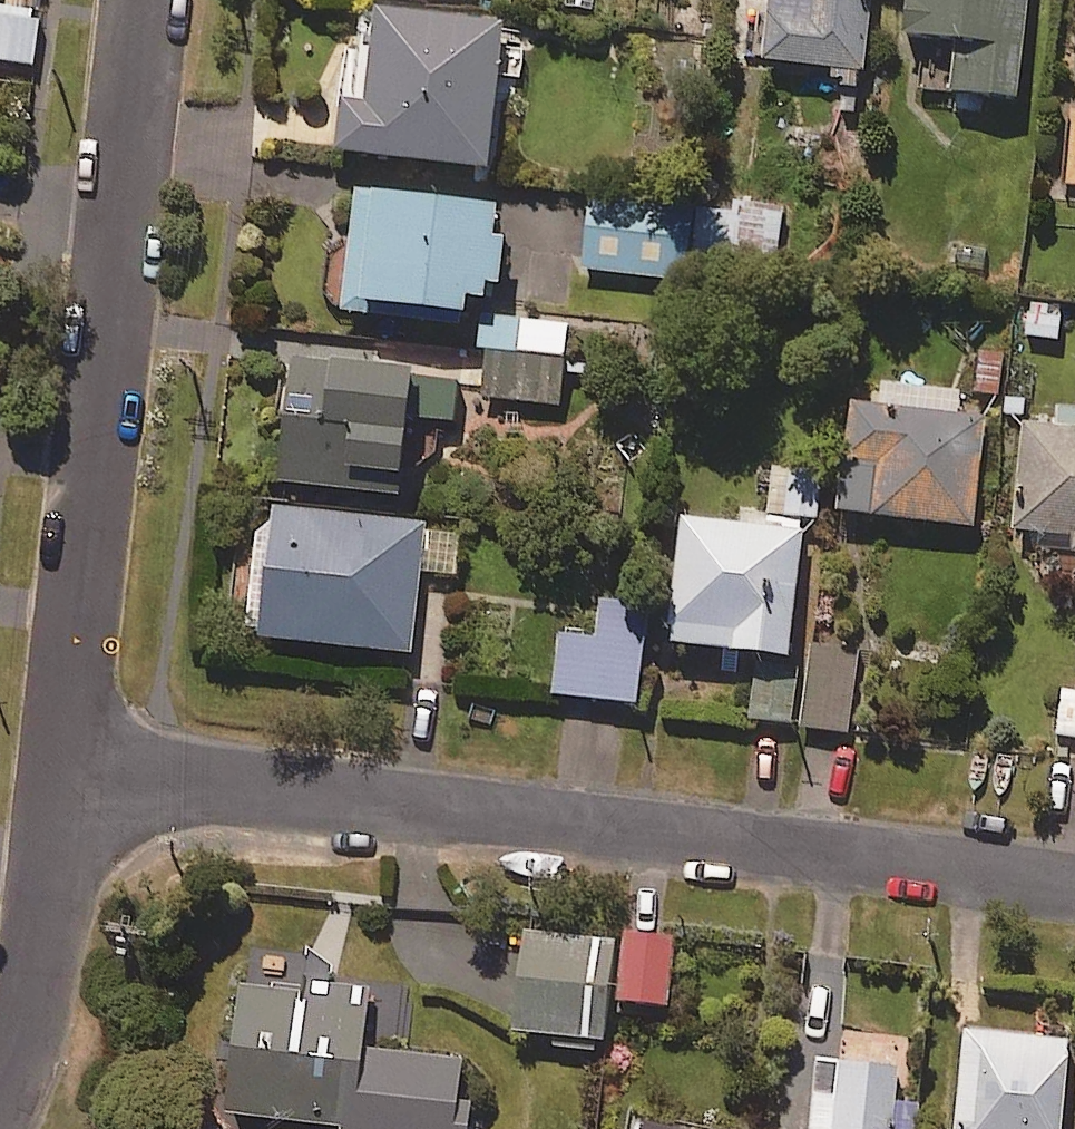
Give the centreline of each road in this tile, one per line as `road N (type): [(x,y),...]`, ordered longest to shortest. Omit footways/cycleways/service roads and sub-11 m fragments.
road 1 (residential): [(66,763),(1074,887)]
road 2 (residential): [(66,763),(153,0)]
road 3 (residential): [(0,1082),(26,1014),(66,763)]

